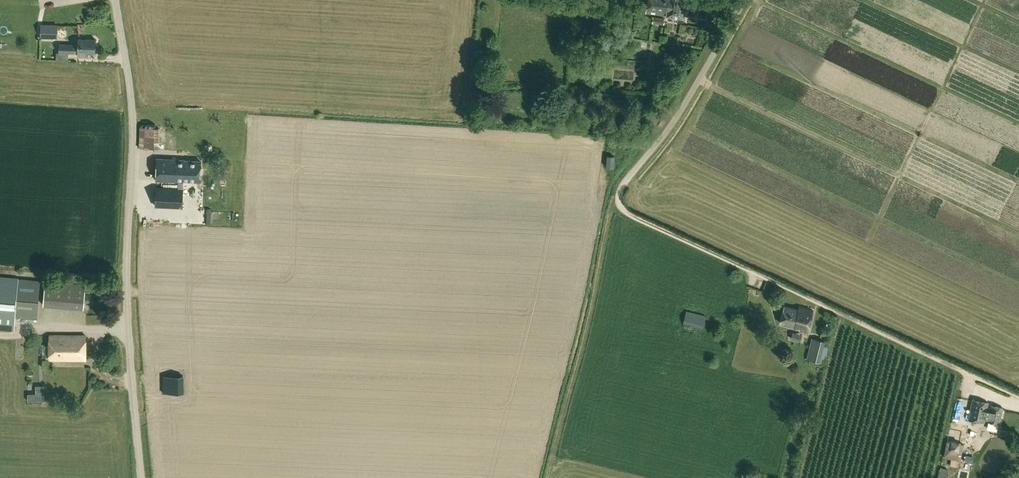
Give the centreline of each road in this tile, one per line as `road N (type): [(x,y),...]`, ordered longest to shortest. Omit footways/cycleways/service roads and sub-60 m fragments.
road 1 (unclassified): [(143,477),(126,301),(131,95),(114,0)]
road 2 (track): [(1018,394),(632,215),(619,196)]
road 3 (unclassified): [(623,187),(670,127),(745,0)]

